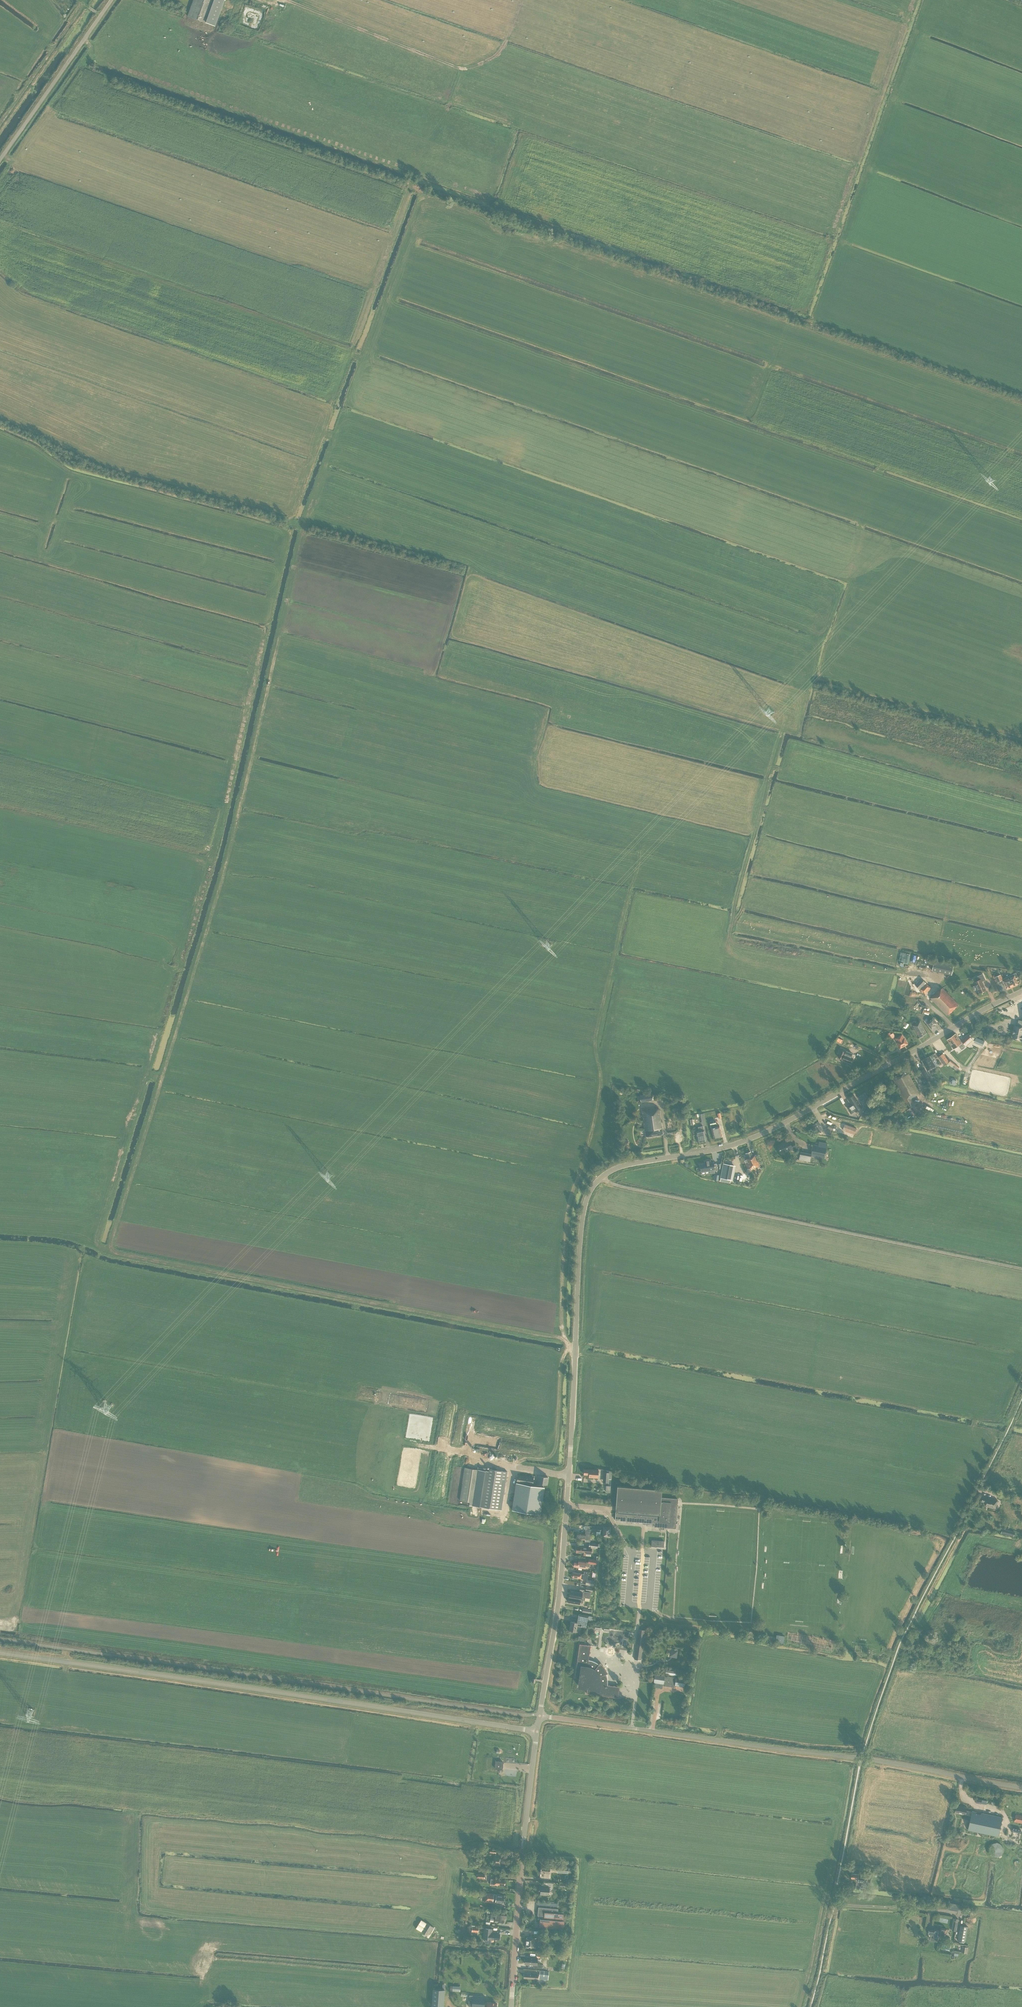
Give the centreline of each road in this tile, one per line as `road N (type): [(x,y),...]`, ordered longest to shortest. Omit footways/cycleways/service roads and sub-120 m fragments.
road 1 (tertiary): [(540,1715),(560,1592),(578,1270),(592,1187),(619,1166),(768,1130),(1021,991)]
road 2 (unclassified): [(0,1653),(537,1731)]
road 3 (track): [(601,1177),(1021,1269)]
road 4 (unclassified): [(540,1715),(861,1759)]
road 5 (tertiary): [(511,2006),(537,1731)]
road 6 (unclassified): [(0,159),(112,0)]
road 7 (unclassified): [(1021,1787),(861,1759)]
road 8 (track): [(835,1901),(861,1759)]
road 9 (track): [(521,1875),(459,1869),(450,1933),(443,1932)]

